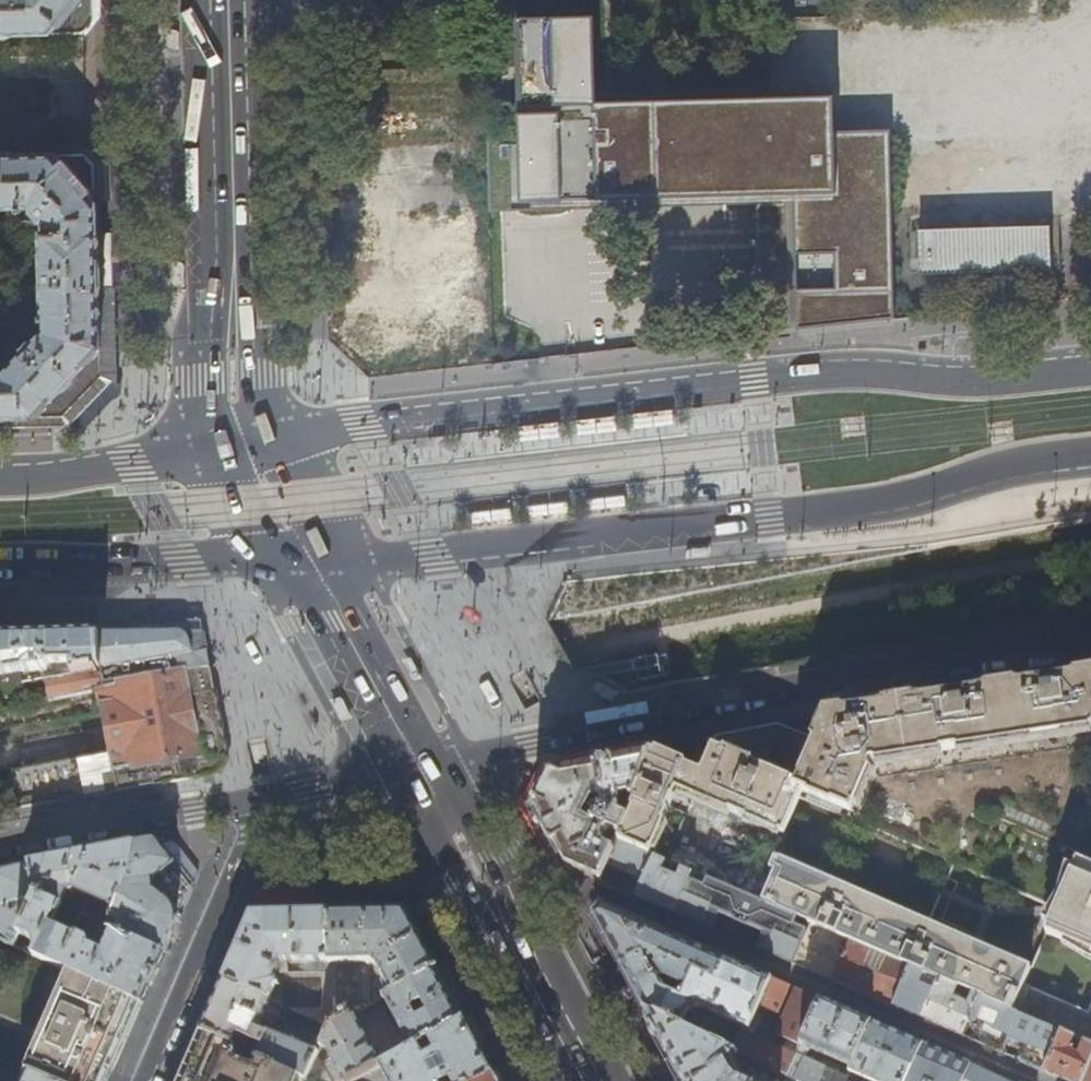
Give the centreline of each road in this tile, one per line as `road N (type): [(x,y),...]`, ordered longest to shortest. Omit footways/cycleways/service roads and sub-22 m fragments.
road 1 (primary): [(1090,373),(965,383),(805,375),(251,446)]
road 2 (primary): [(309,556),(431,552),(871,501),(1090,450)]
road 3 (residential): [(1090,642),(884,673),(419,764)]
road 4 (primary): [(251,446),(232,377),(227,0)]
road 5 (primary): [(587,1080),(419,764)]
road 6 (primary): [(0,560),(309,556)]
road 7 (residential): [(249,799),(248,840),(143,1080)]
road 8 (residential): [(249,799),(0,848)]
road 9 (primary): [(251,446),(0,478)]
road 10 (primary): [(419,764),(309,556)]
road 11 (residential): [(419,764),(249,799)]
road 12 (primary): [(309,556),(316,509),(307,488),(251,446)]
road 13 (primary): [(251,446),(246,494),(254,513),(309,556)]

